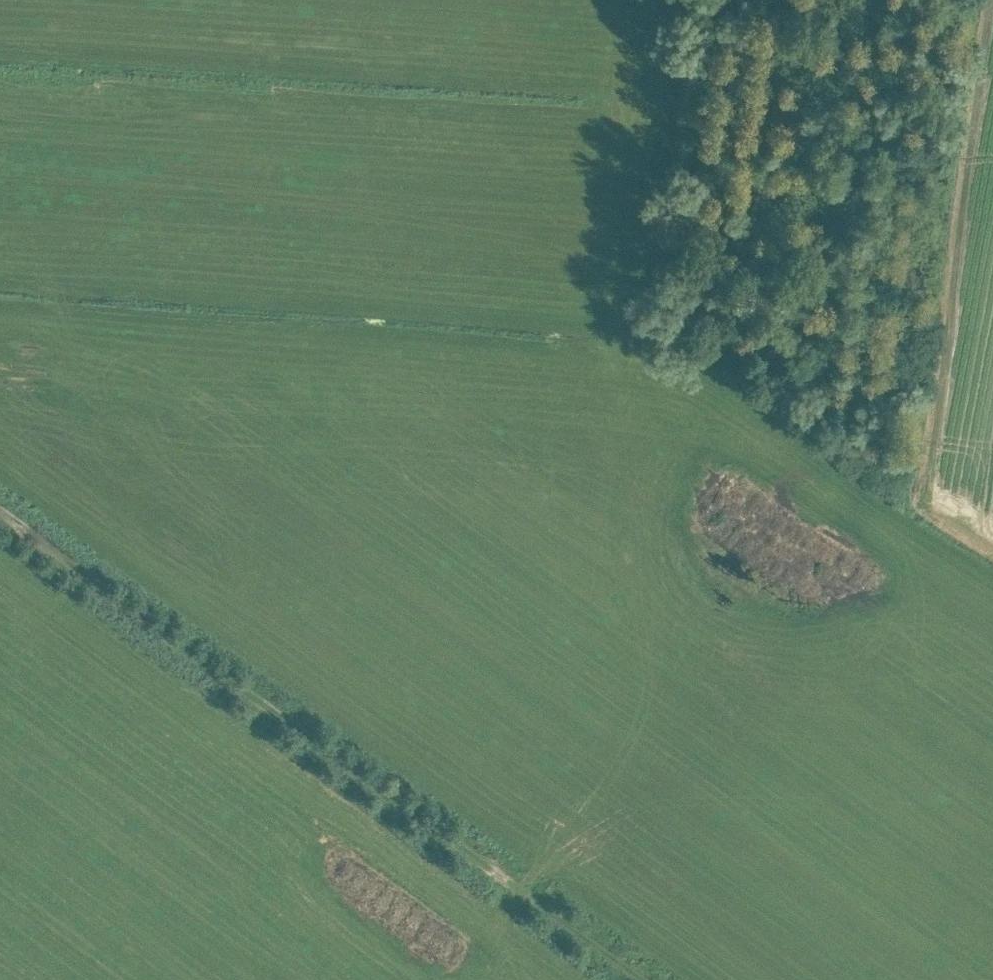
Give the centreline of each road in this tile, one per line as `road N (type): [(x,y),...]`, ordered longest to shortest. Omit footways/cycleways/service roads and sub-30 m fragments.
road 1 (track): [(0,496),(665,979)]

